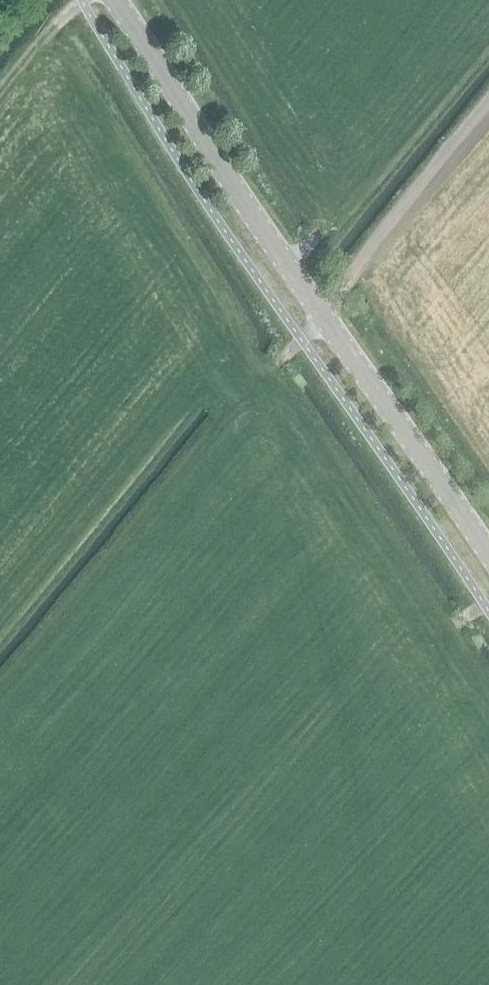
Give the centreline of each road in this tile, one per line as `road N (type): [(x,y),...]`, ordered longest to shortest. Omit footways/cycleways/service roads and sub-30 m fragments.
road 1 (secondary): [(488,557),(112,0)]

